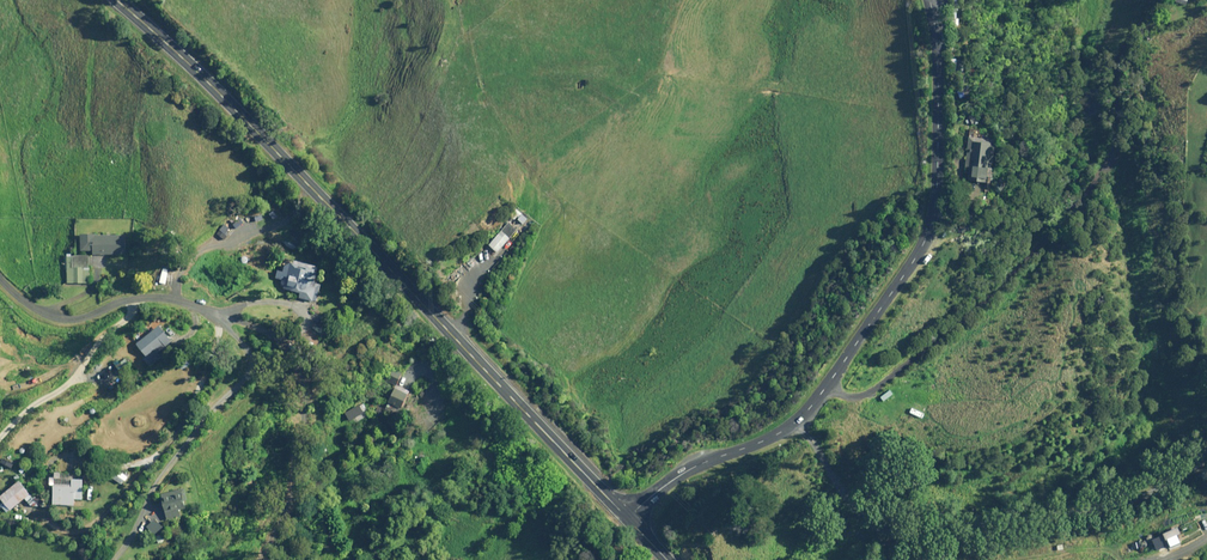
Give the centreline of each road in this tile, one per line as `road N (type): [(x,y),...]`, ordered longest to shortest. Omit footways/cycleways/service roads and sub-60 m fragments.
road 1 (residential): [(826,386),(848,395),(880,386),(988,296),(1051,213),(1110,156),(1122,44),(1147,0)]
road 2 (residential): [(791,425),(818,449),(855,536),(913,547),(1124,506),(1184,469),(1206,443)]
road 3 (residential): [(930,0),(938,84),(932,223),(826,386)]
road 4 (secondary): [(116,0),(405,285)]
road 5 (primary): [(405,285),(627,517)]
road 6 (unclassified): [(222,316),(153,298),(65,319),(32,307),(0,278)]
road 7 (residential): [(791,425),(684,473),(627,517)]

